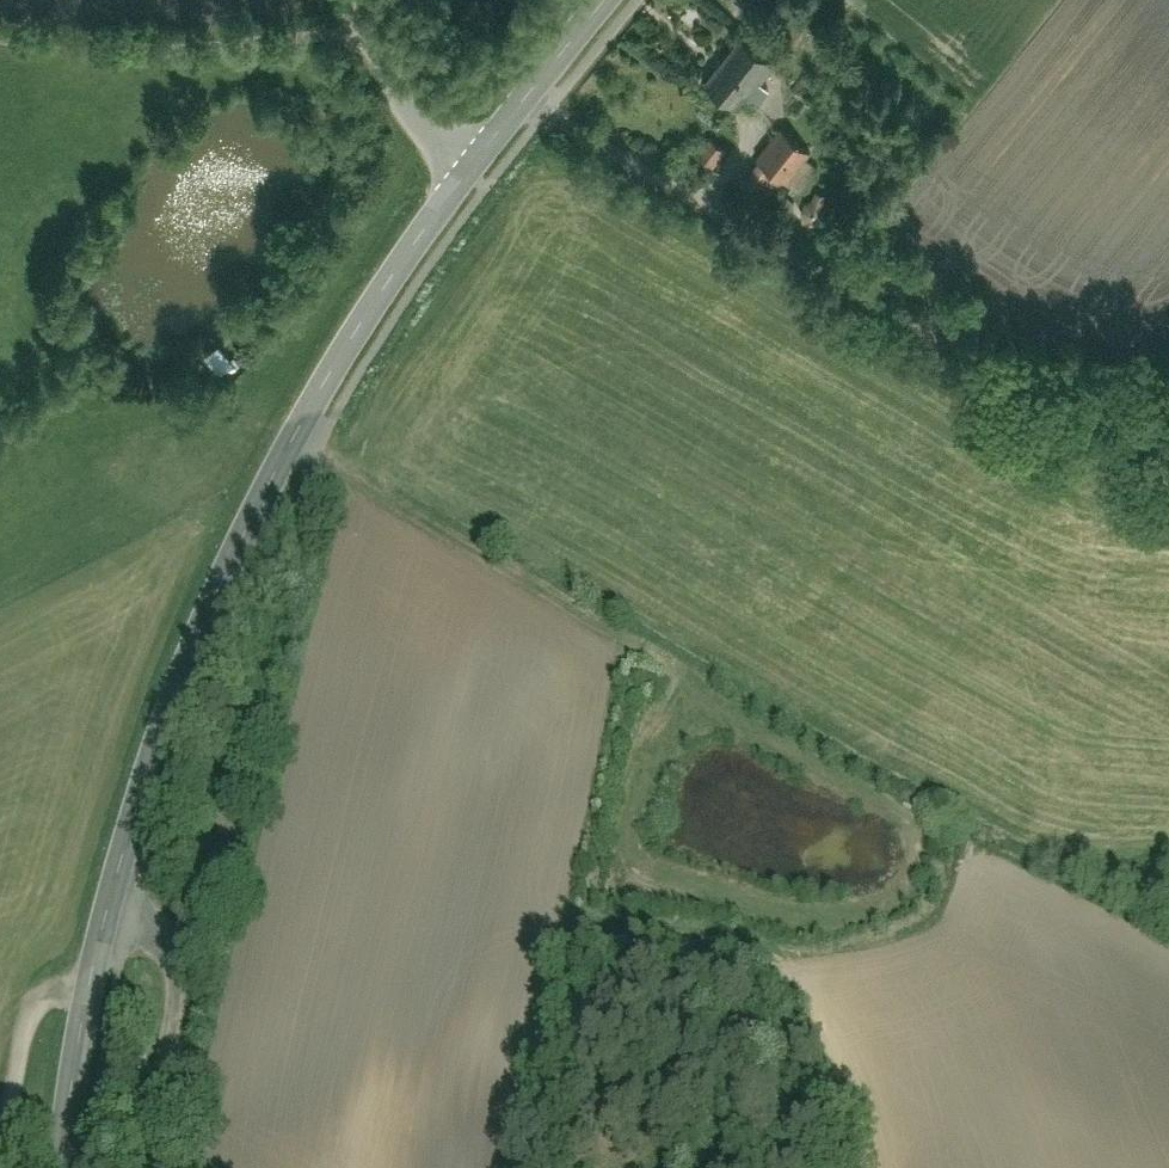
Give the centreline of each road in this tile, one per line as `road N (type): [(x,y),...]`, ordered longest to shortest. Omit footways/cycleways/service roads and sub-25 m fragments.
road 1 (tertiary): [(62,1167),(107,921),(186,681),(293,444),(474,171)]
road 2 (track): [(293,444),(970,850)]
road 3 (track): [(1168,418),(1134,413),(800,260),(528,102)]
road 4 (track): [(699,684),(651,770),(640,850),(654,866),(744,895),(818,904),(871,899),(917,866),(931,826)]
road 5 (track): [(379,26),(236,51),(0,40)]
road 6 (tertiary): [(474,171),(612,0)]
road 7 (track): [(95,978),(43,1004),(0,1148)]
road 8 (residential): [(474,171),(406,103),(375,0)]

